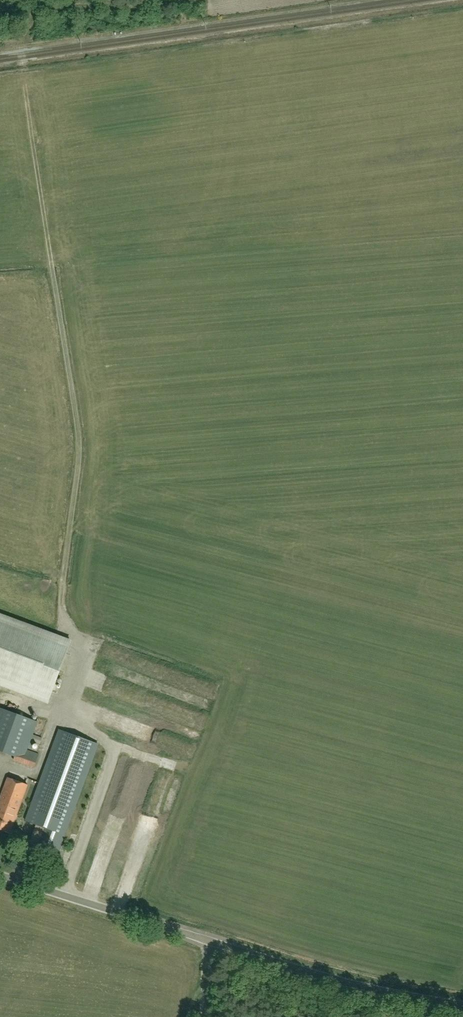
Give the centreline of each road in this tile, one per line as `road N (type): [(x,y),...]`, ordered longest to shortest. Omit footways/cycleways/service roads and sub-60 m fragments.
road 1 (track): [(24,70),(76,422),(61,602),(79,640),(68,717)]
road 2 (unclassified): [(462,1004),(351,984),(0,875)]
road 3 (track): [(0,38),(12,39),(60,8),(137,9),(173,0)]

